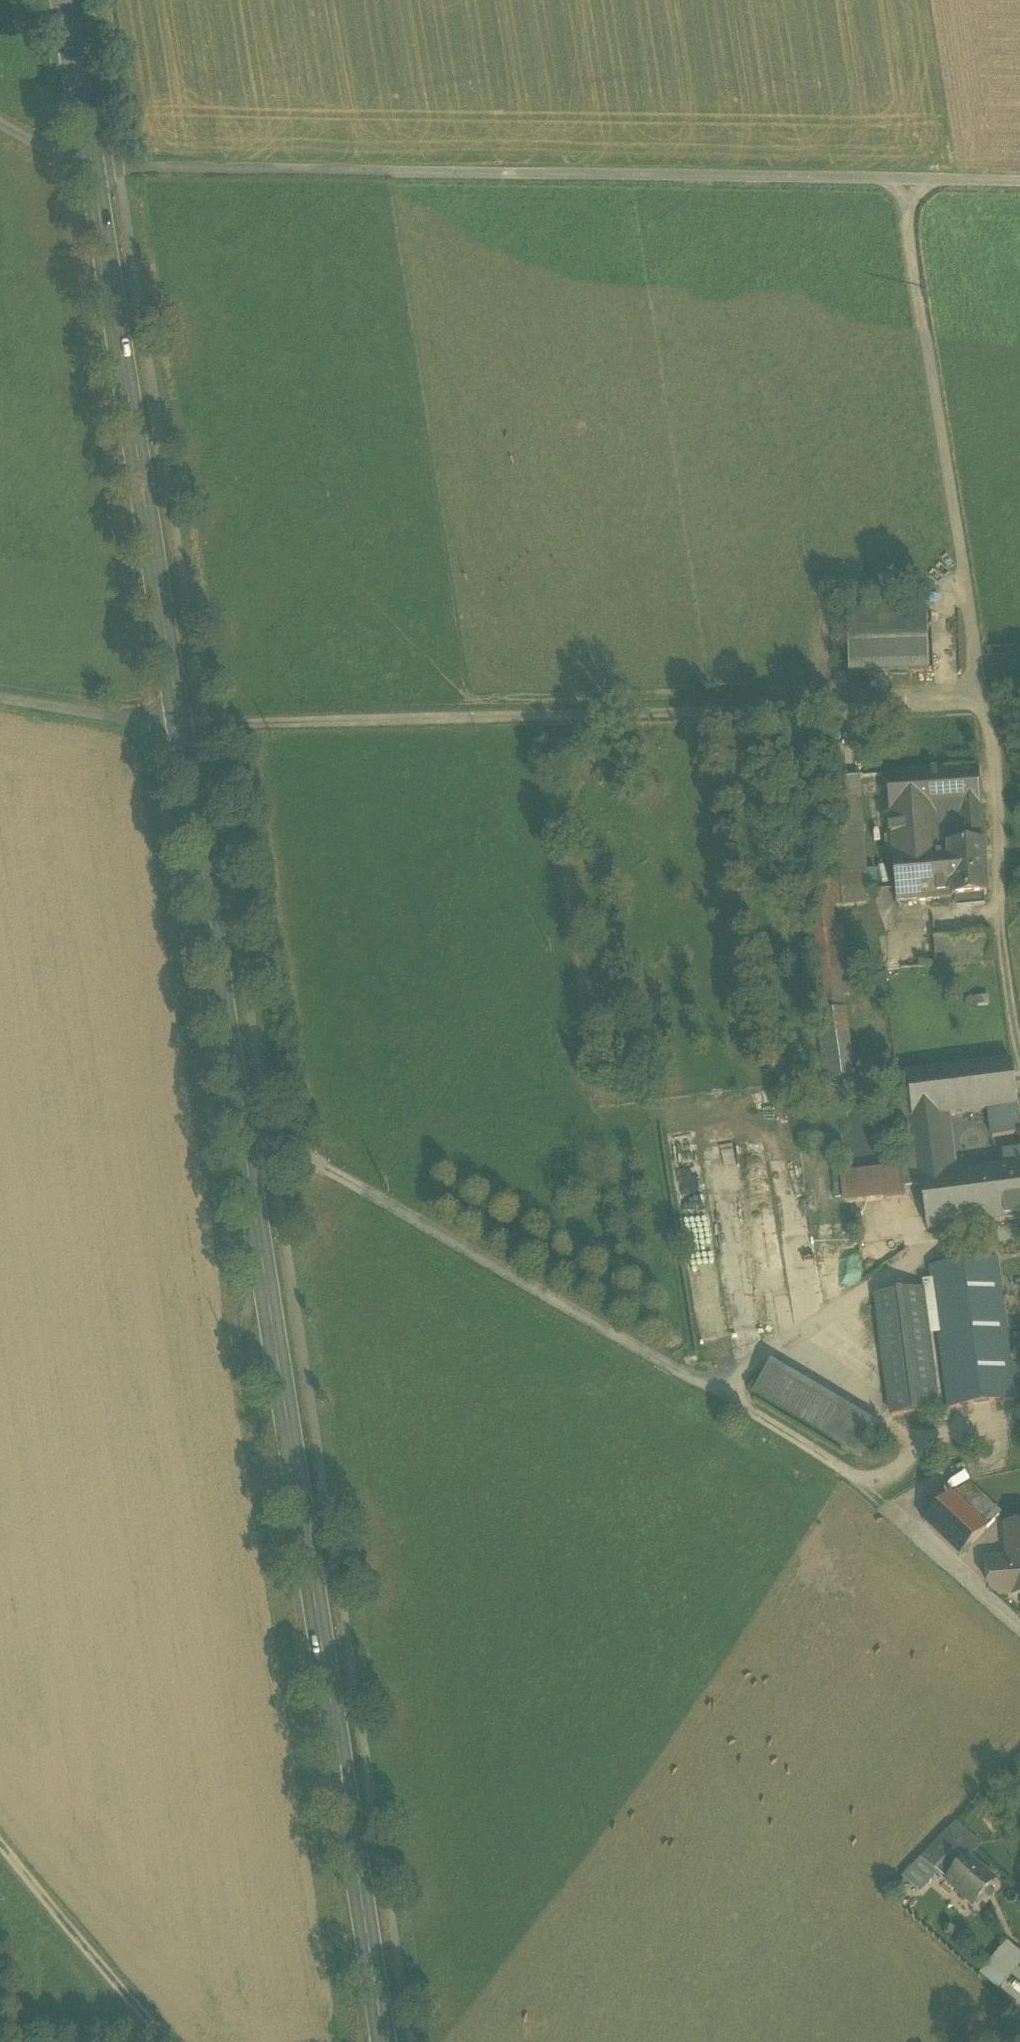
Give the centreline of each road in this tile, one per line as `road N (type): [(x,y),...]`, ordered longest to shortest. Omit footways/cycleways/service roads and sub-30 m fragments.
road 1 (secondary): [(69,0),(383,2041)]
road 2 (track): [(1019,182),(95,168)]
road 3 (track): [(248,1130),(816,1450),(1019,1631)]
road 4 (track): [(1019,1049),(985,705),(903,181)]
road 5 (track): [(985,705),(178,729)]
road 6 (track): [(0,1843),(164,2041)]
road 7 (track): [(0,701),(178,729)]

